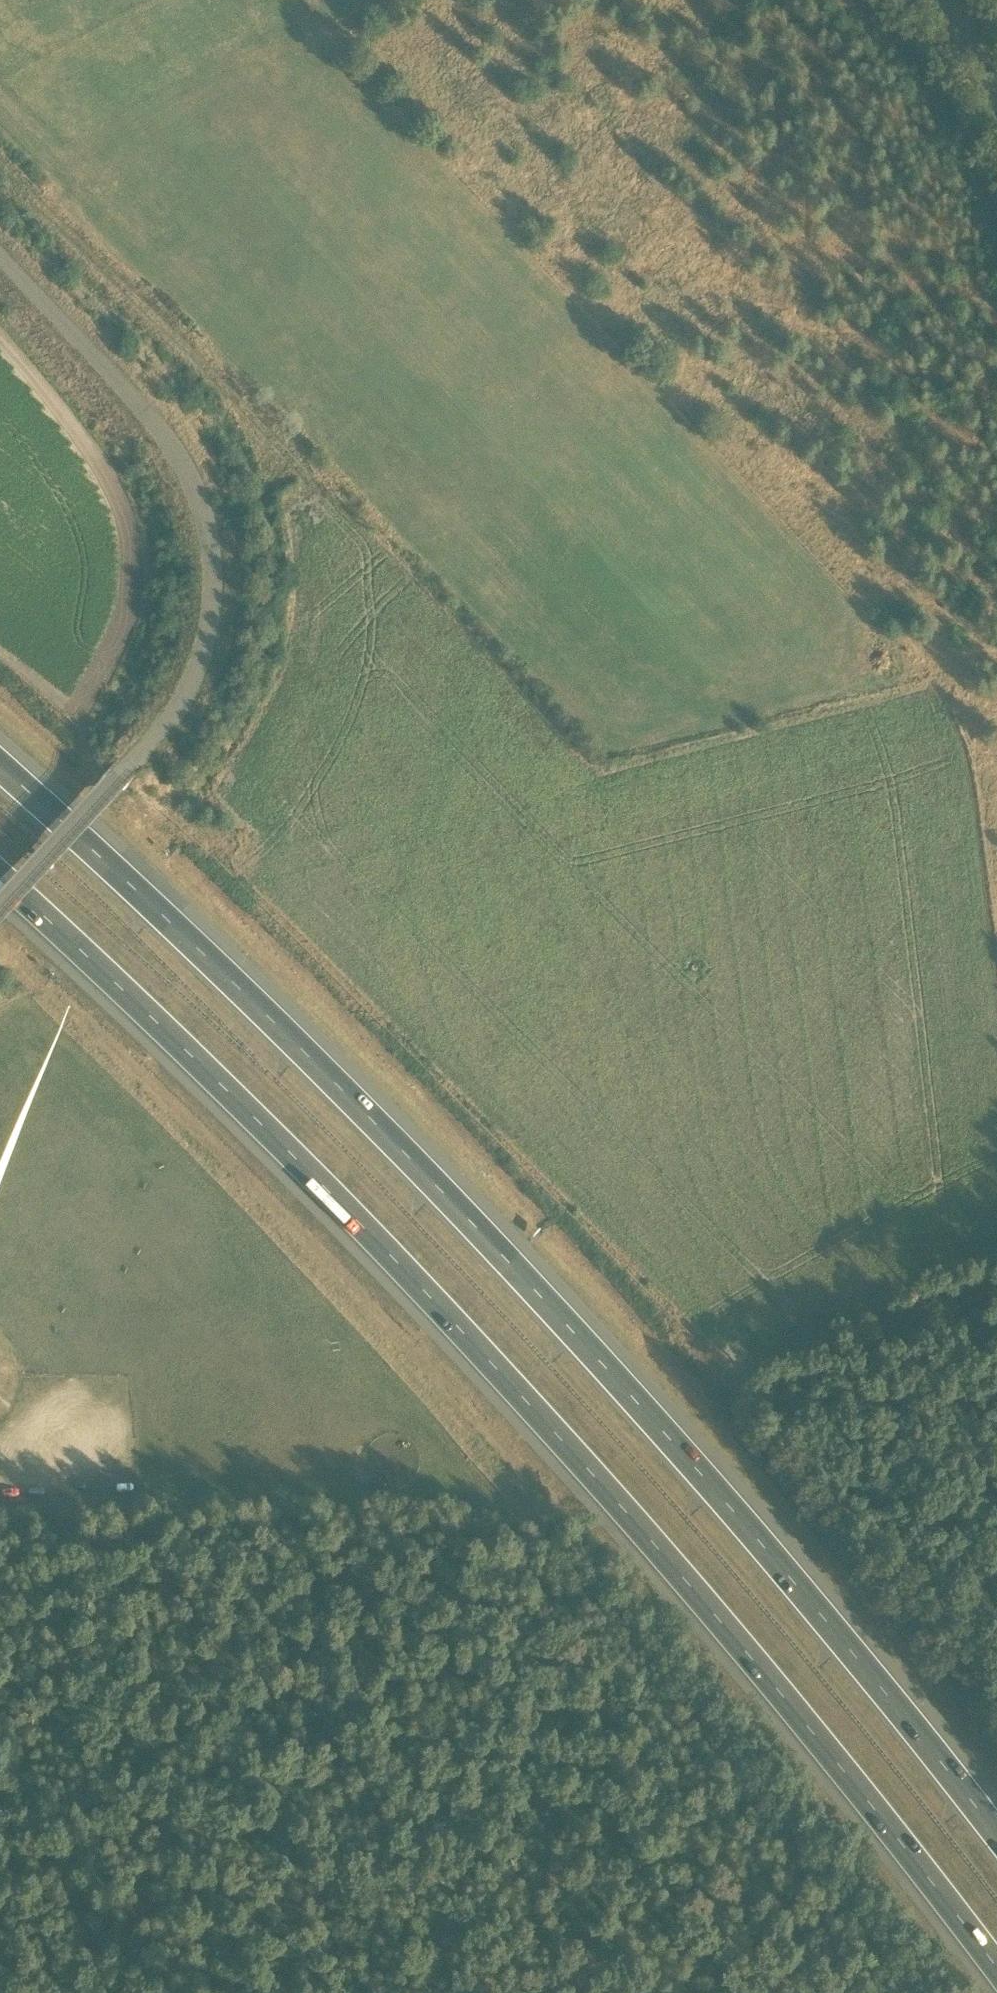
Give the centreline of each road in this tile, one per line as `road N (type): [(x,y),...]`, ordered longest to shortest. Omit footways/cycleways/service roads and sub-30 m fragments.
road 1 (motorway): [(0,878),(315,1181),(578,1459),(766,1677),(996,1974)]
road 2 (motorway): [(996,1837),(838,1636),(647,1415),(418,1169),(0,768)]
road 3 (unclassified): [(0,911),(172,716),(208,640),(216,560),(201,494),(92,356),(0,271)]
road 4 (track): [(0,161),(304,471)]
road 5 (unclassified): [(996,111),(931,0)]

